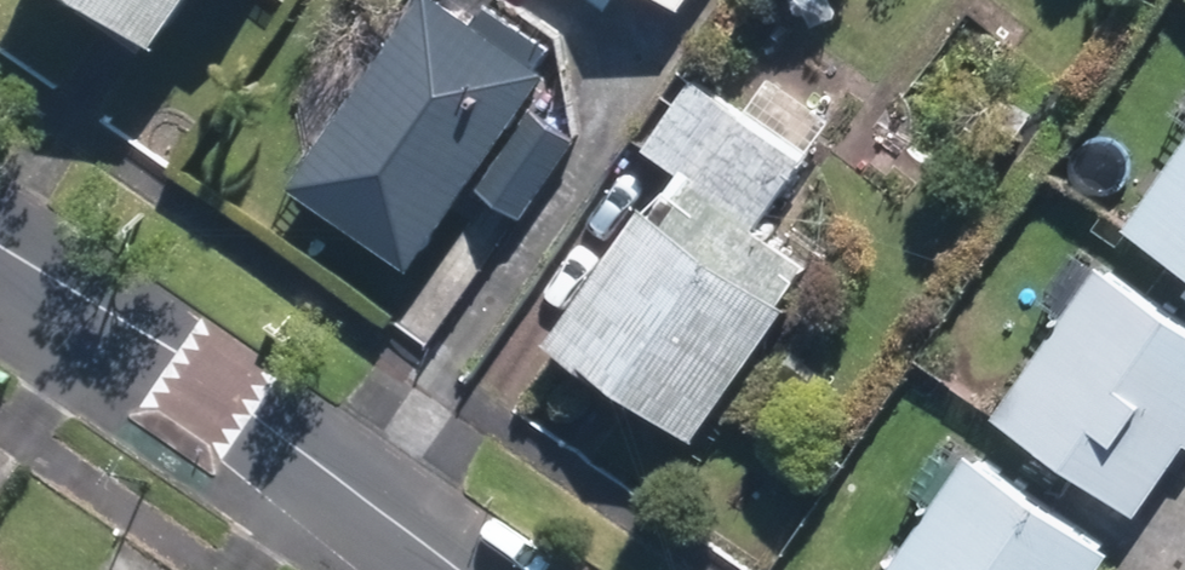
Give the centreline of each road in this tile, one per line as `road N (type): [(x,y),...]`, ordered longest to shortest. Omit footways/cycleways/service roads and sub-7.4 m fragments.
road 1 (residential): [(457,569),(162,344),(0,246)]

